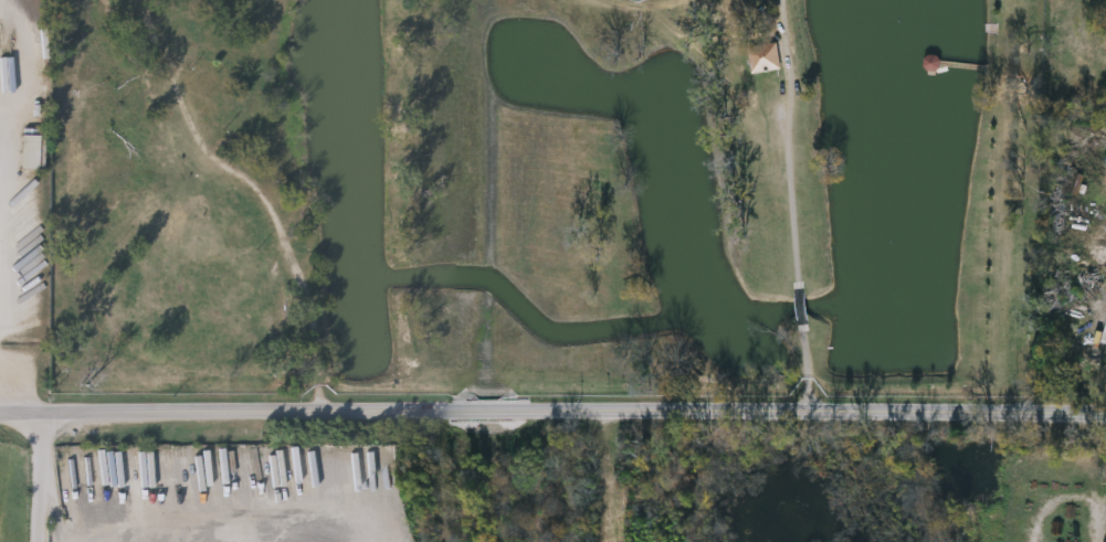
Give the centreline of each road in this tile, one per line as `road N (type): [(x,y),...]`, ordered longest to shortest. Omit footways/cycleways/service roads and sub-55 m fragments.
road 1 (residential): [(956,413),(0,416)]
road 2 (residential): [(956,413),(1105,415)]
road 3 (residential): [(47,541),(42,415)]

